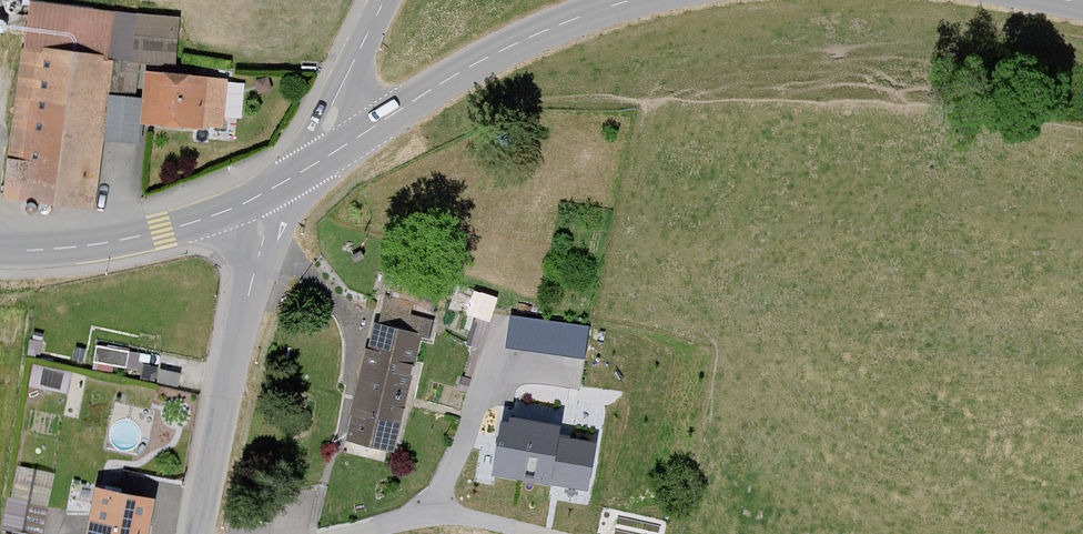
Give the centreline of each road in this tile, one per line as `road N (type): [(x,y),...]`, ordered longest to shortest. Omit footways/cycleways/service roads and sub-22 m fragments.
road 1 (tertiary): [(638,0),(532,37),(446,80),(296,176)]
road 2 (tertiary): [(296,176),(281,233),(250,292),(197,533)]
road 3 (unclassified): [(230,211),(95,246),(0,251)]
road 4 (tertiary): [(386,0),(343,86),(310,129),(296,176)]

